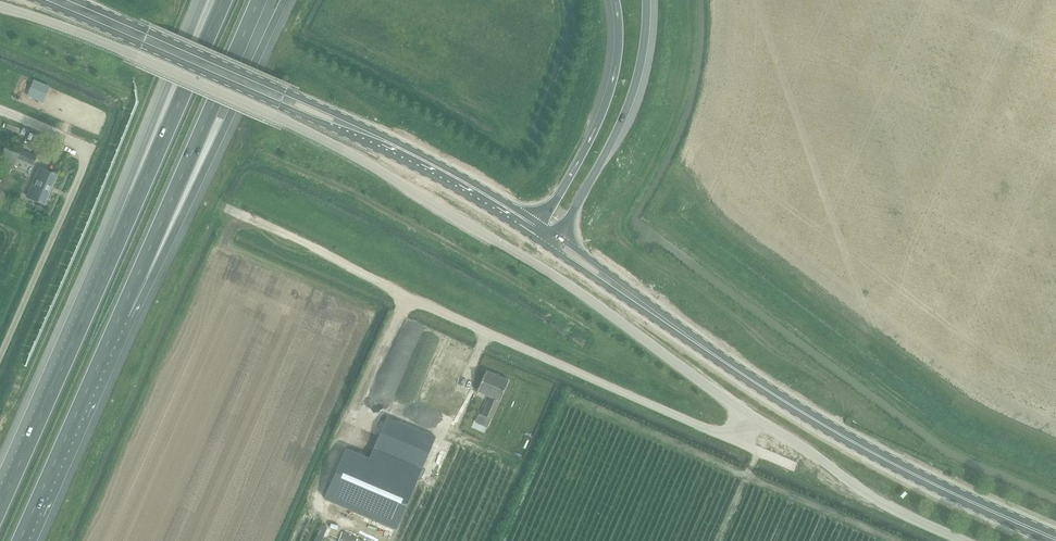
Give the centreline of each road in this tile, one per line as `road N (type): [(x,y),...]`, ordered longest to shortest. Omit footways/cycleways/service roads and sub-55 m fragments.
road 1 (unclassified): [(744,403),(344,149),(87,32),(0,5)]
road 2 (unclassified): [(224,205),(723,439)]
road 3 (primary): [(692,337),(854,444),(1055,539)]
road 4 (primary): [(38,0),(337,132),(403,150)]
road 5 (primary): [(403,150),(75,0)]
road 6 (motorway): [(120,316),(285,0)]
road 7 (motorway): [(120,316),(258,0)]
road 8 (motorway): [(118,242),(0,506)]
road 9 (unclassified): [(969,540),(890,505),(744,403)]
road 10 (motorway): [(223,0),(118,242)]
road 11 (motorway): [(557,242),(633,94),(647,0)]
road 12 (motorway): [(205,0),(118,242)]
road 13 (motorway): [(615,0),(619,42),(607,99),(536,228)]
road 14 (motorway): [(20,540),(120,316)]
road 15 (unclassified): [(91,148),(0,356)]
road 16 (primary): [(557,242),(566,259),(692,337)]
road 17 (primary): [(692,337),(574,247),(557,242)]
road 18 (primary): [(403,150),(536,228)]

